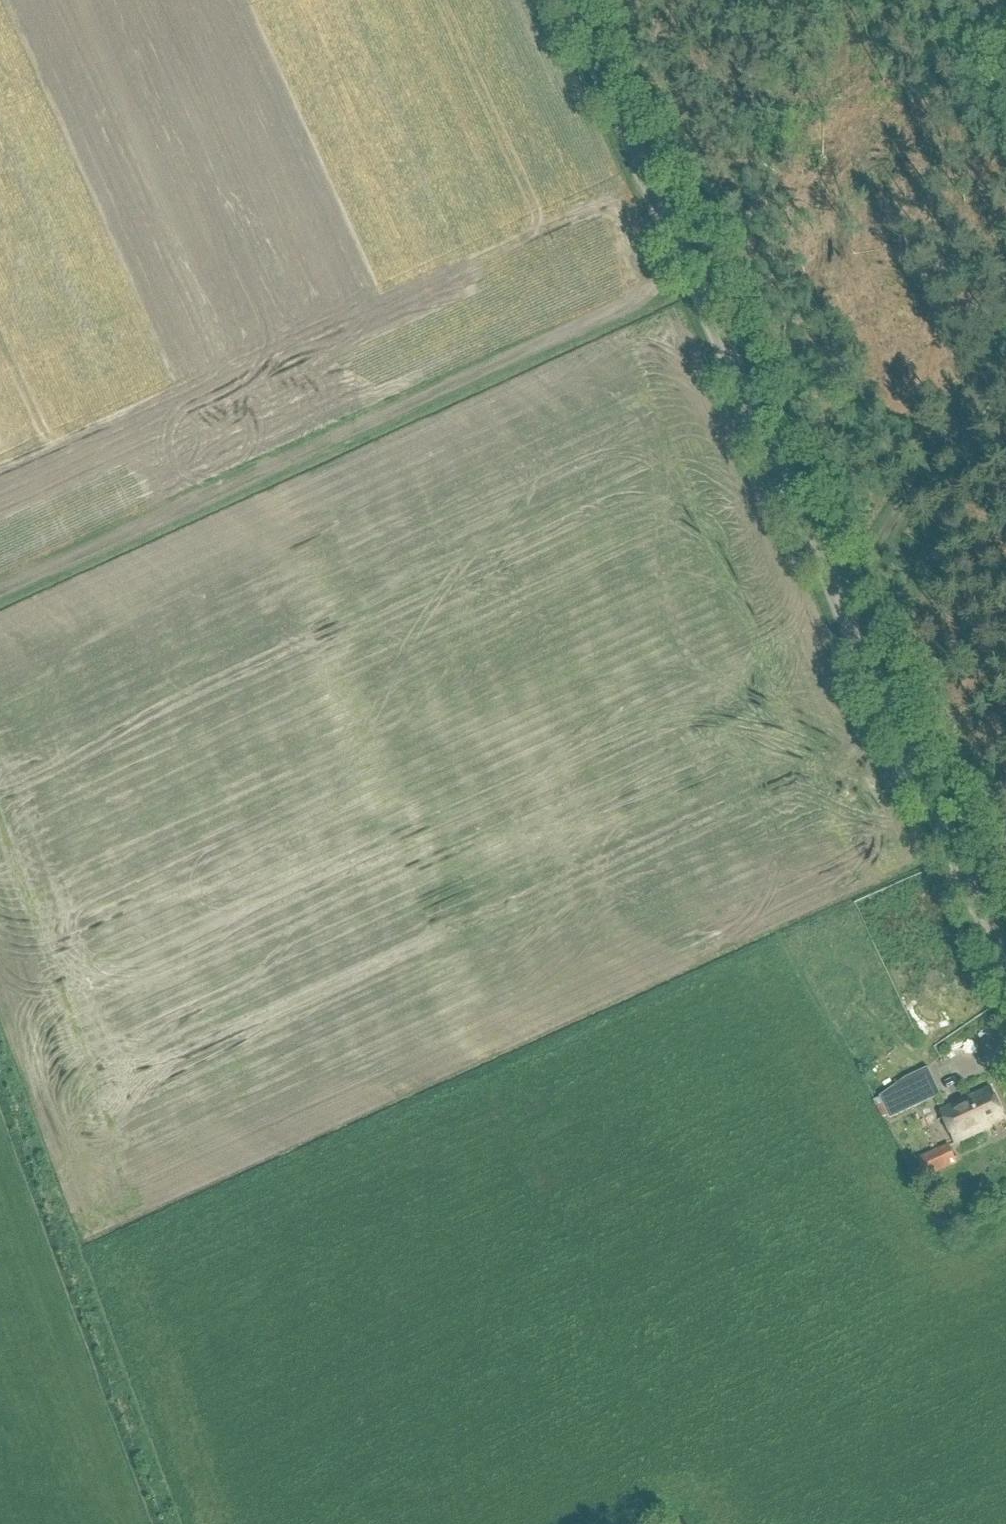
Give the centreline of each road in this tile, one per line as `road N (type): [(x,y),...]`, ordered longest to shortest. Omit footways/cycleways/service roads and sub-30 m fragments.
road 1 (unclassified): [(1005,976),(566,0)]
road 2 (track): [(835,598),(865,566),(1005,356)]

